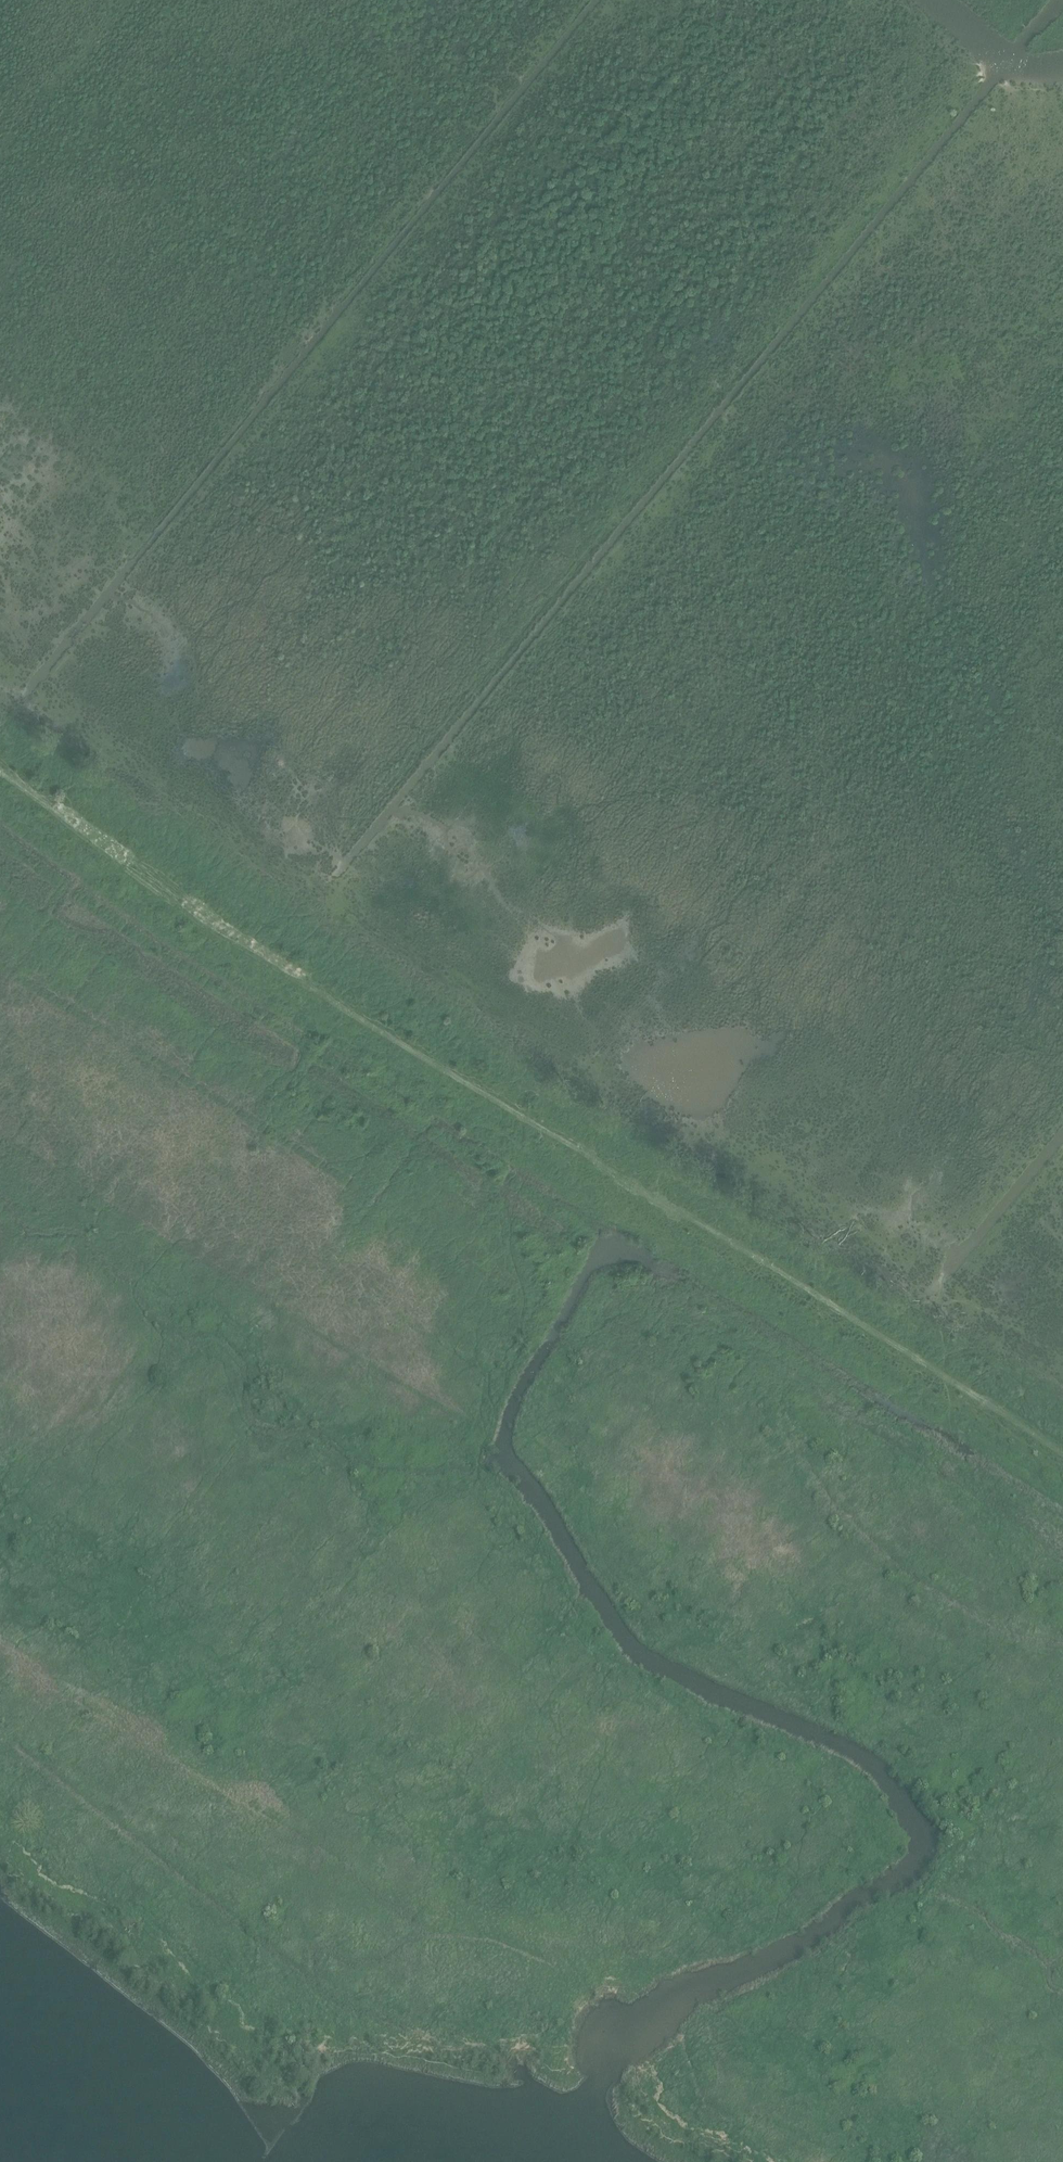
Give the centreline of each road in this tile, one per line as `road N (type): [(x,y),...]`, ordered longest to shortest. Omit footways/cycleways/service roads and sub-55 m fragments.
road 1 (track): [(0,777),(237,945),(1062,1452)]

